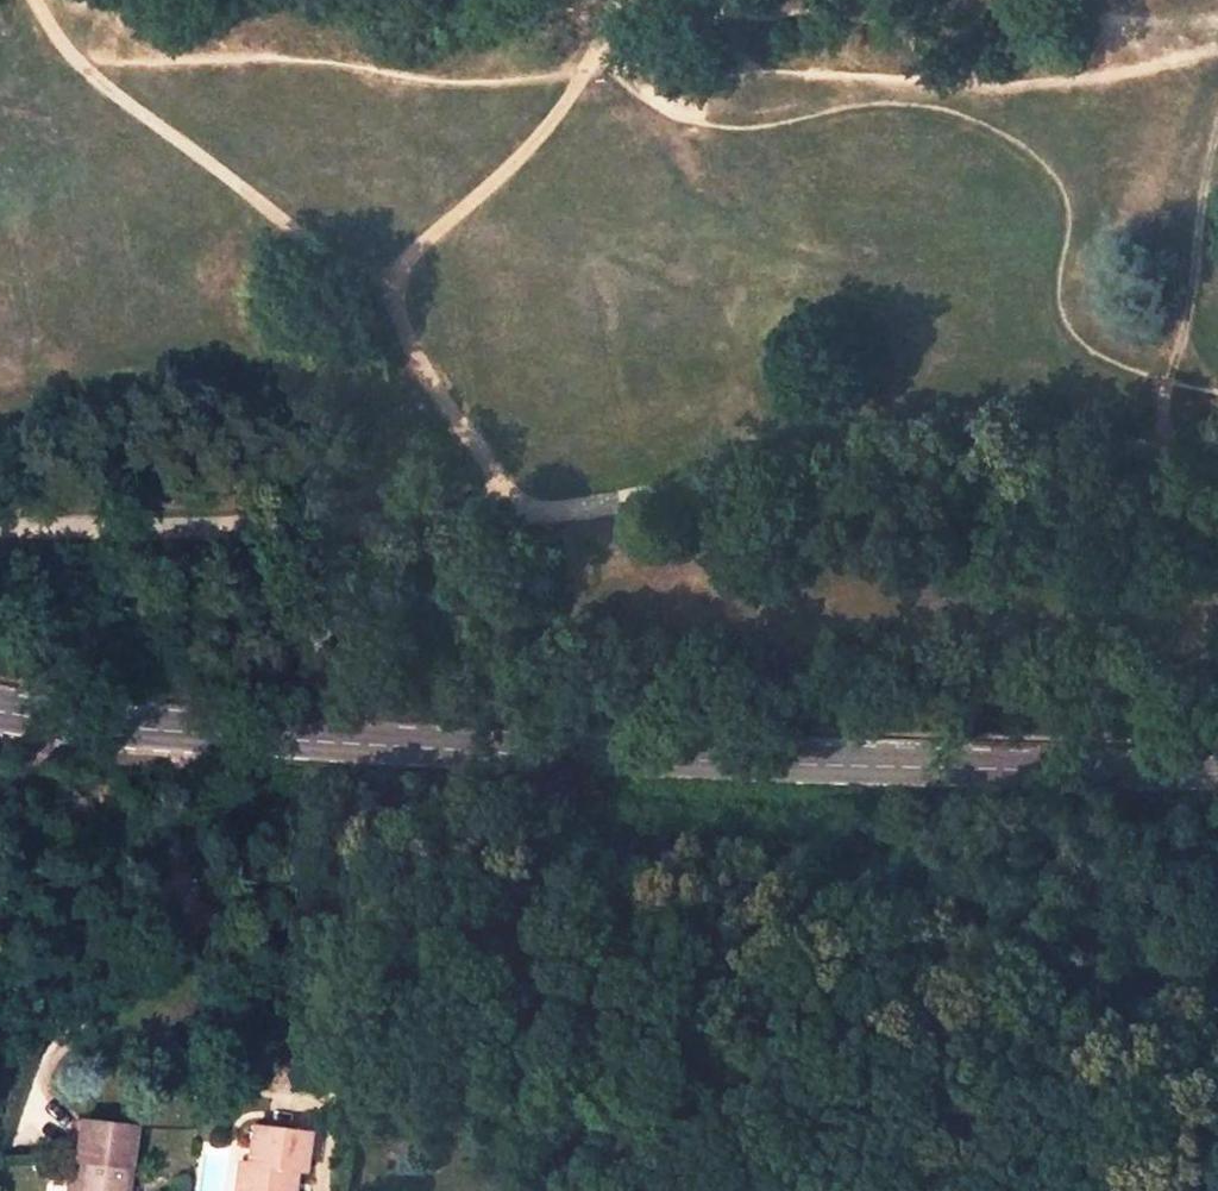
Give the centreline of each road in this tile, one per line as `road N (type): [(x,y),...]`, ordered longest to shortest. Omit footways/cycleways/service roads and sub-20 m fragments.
road 1 (tertiary): [(0,710),(95,726),(622,759),(1217,773)]
road 2 (track): [(617,0),(596,55),(558,117),(411,254),(394,293),(402,331),(431,384),(530,514)]
road 3 (track): [(37,0),(88,73),(339,266),(394,293)]

